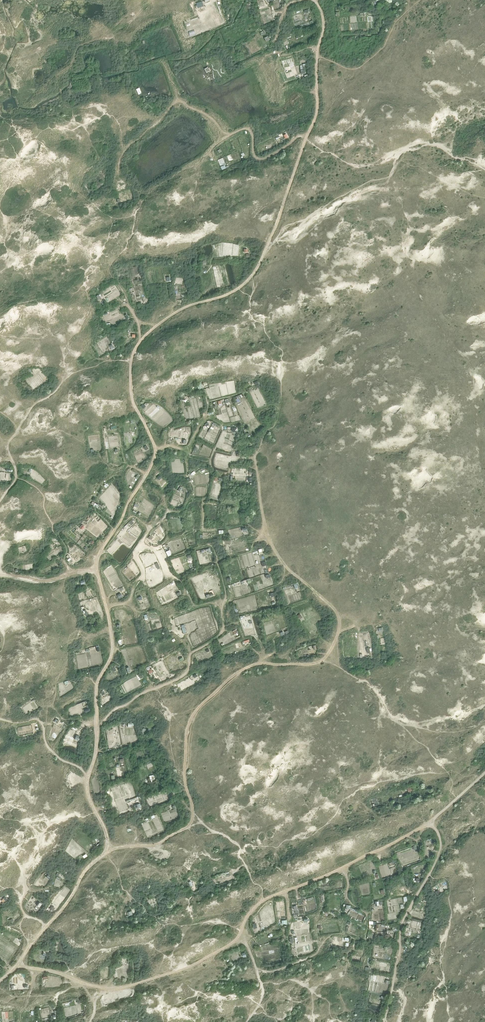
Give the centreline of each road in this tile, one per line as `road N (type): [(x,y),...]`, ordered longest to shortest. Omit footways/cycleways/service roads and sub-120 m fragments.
road 1 (track): [(156,451),(97,568),(114,649),(98,684),(97,746),(87,781),(106,850),(15,968)]
road 2 (track): [(239,936),(266,900),(430,823),(484,773)]
road 3 (track): [(313,0),(324,17),(316,115),(267,248)]
road 4 (track): [(15,968),(123,987),(205,961),(239,936)]
road 5 (track): [(267,248),(236,290),(166,318),(138,344),(131,363)]

